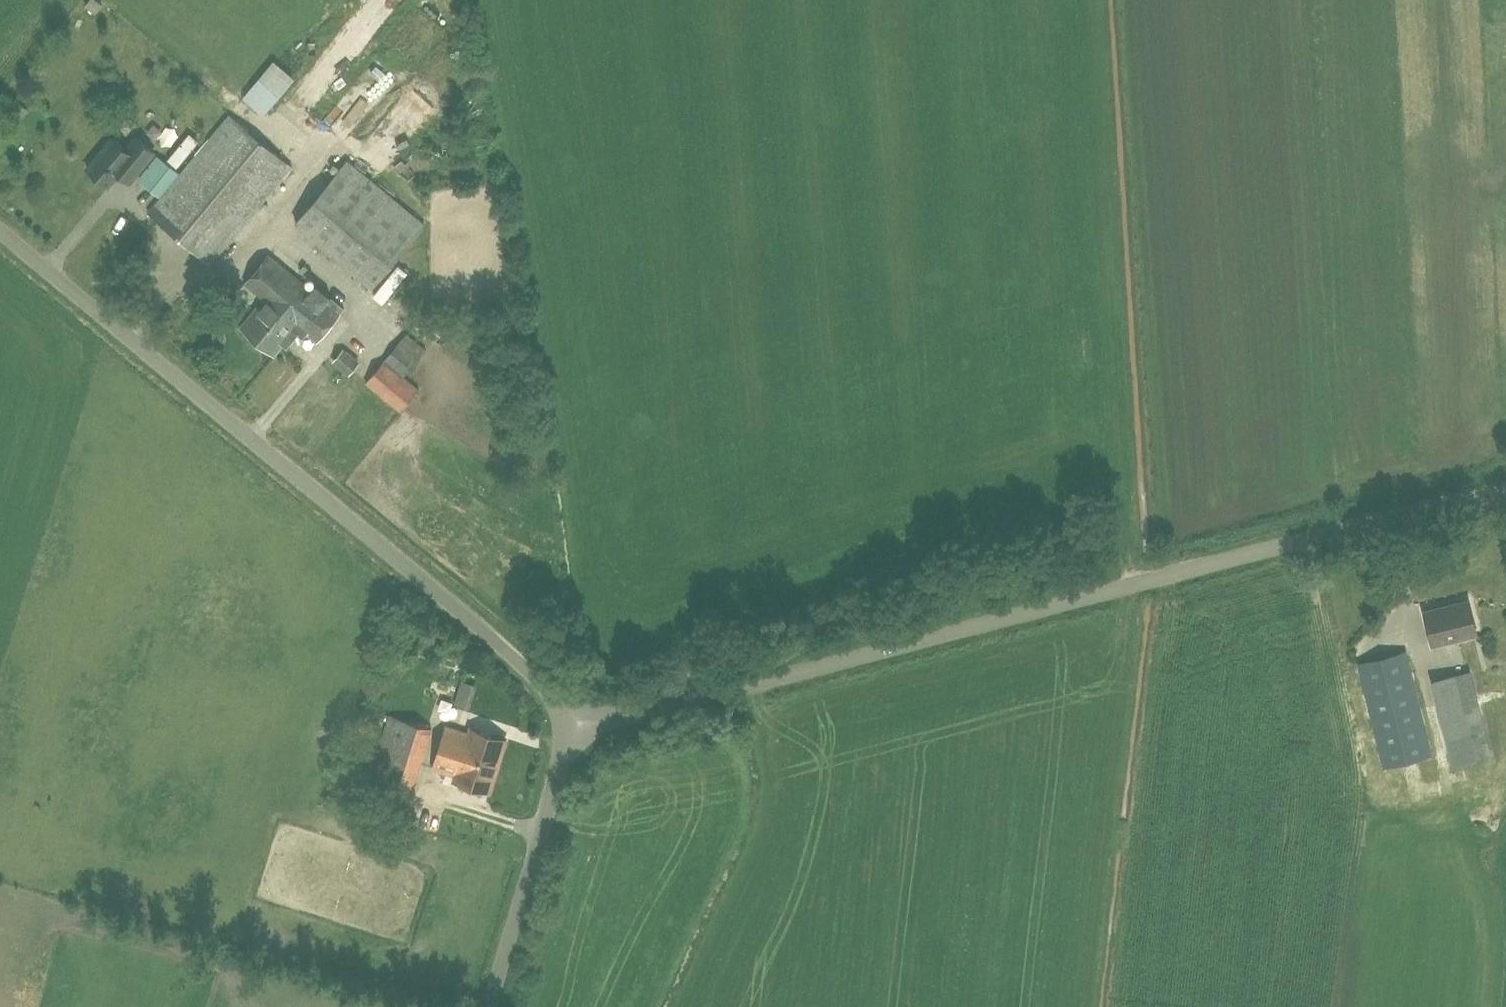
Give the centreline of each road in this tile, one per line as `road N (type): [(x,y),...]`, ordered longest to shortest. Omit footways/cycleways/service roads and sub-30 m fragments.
road 1 (unclassified): [(579,724),(1505,492)]
road 2 (unclassified): [(579,724),(505,649),(0,228)]
road 3 (unclassified): [(491,1006),(579,724)]

